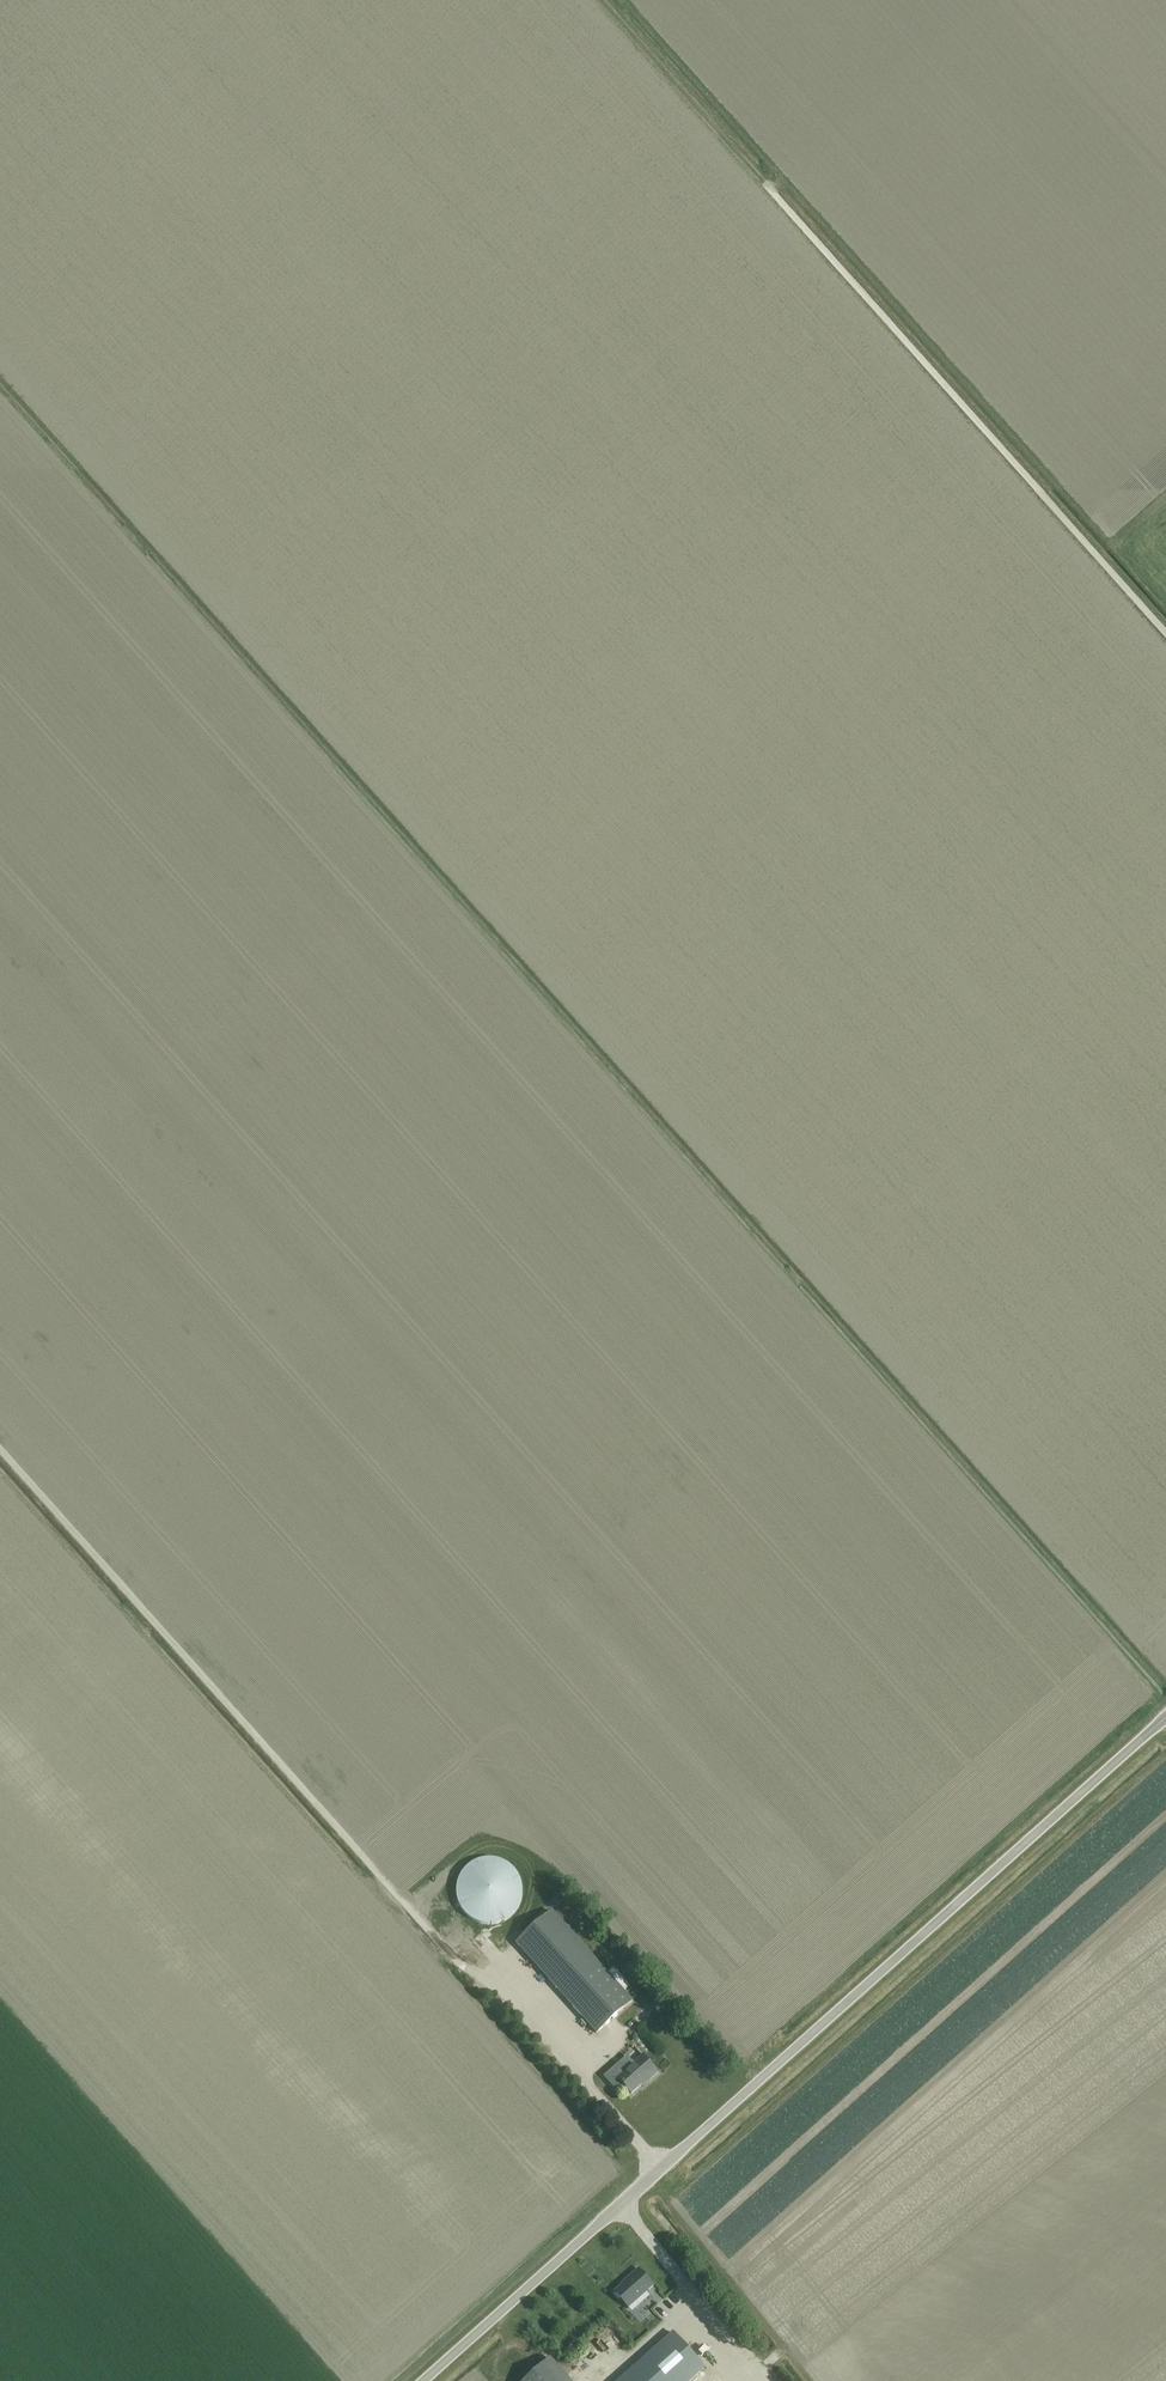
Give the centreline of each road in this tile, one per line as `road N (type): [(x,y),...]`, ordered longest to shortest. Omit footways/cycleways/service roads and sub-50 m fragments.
road 1 (unclassified): [(427,2380),(1165,1717)]
road 2 (track): [(602,0),(1165,631)]

